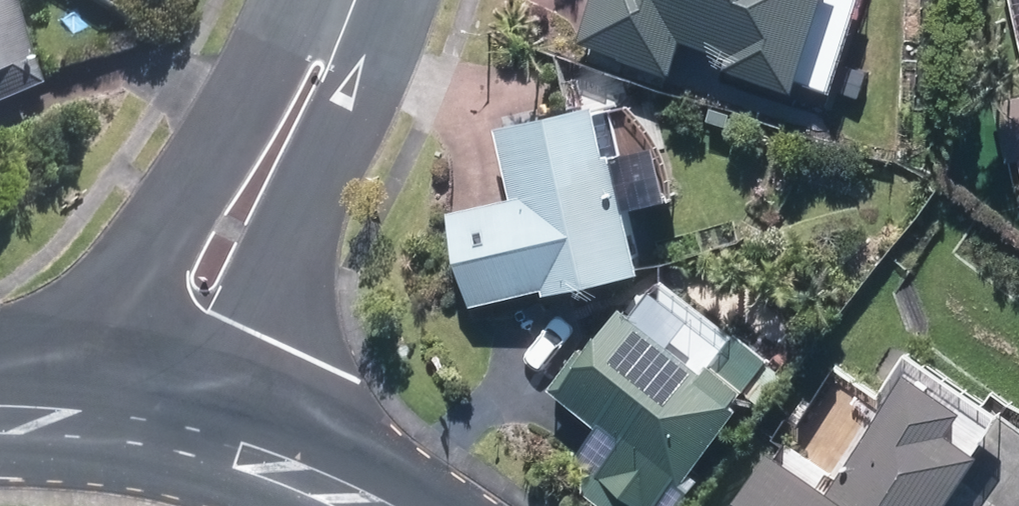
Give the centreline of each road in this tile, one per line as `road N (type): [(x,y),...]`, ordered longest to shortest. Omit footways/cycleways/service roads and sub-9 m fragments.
road 1 (residential): [(348,0),(131,429)]
road 2 (tertiary): [(131,429),(265,462),(358,505)]
road 3 (tertiary): [(0,417),(131,429)]

